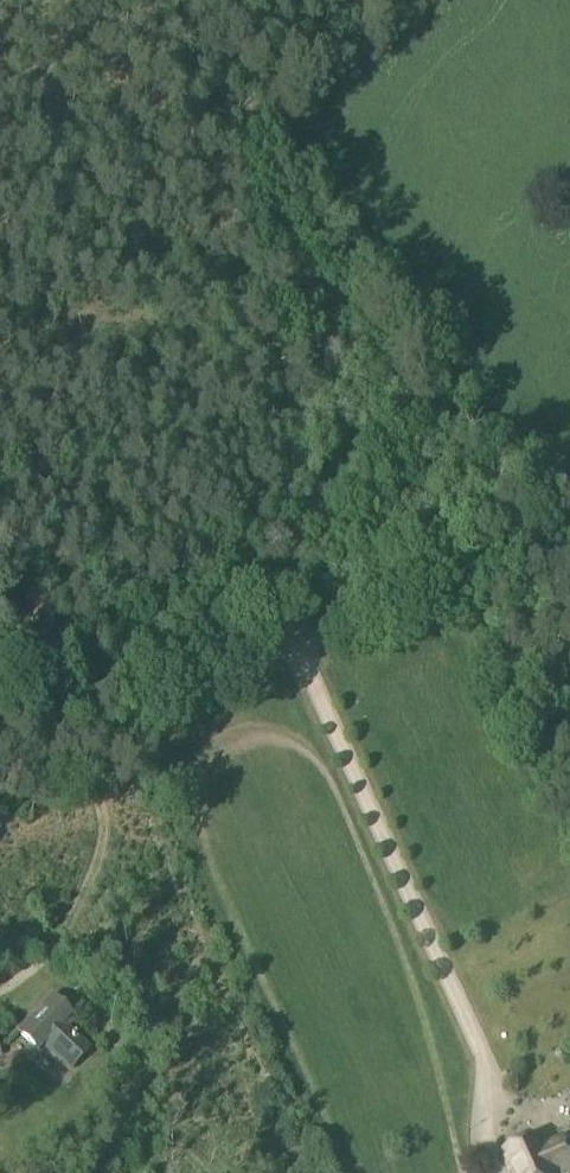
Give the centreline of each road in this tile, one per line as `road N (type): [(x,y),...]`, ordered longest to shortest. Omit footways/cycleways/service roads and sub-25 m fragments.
road 1 (unclassified): [(569,553),(0,738)]
road 2 (track): [(82,712),(102,787),(100,851),(62,929),(0,989)]

